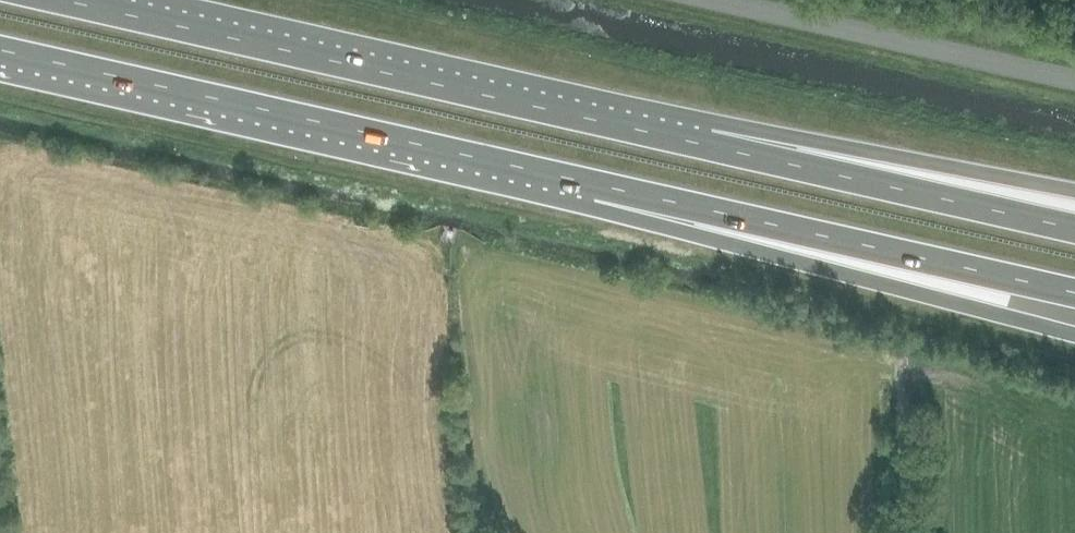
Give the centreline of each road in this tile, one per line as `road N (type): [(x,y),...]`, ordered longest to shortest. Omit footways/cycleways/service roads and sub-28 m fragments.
road 1 (trunk): [(709,146),(53,0)]
road 2 (trunk): [(0,50),(604,186)]
road 3 (trunk): [(604,186),(1074,336)]
road 4 (trunk): [(604,186),(1074,292)]
road 5 (tertiary): [(1074,83),(702,0)]
road 6 (trunk): [(1074,229),(709,146)]
road 7 (trunk): [(1074,193),(709,146)]
road 8 (track): [(901,346),(908,532)]

